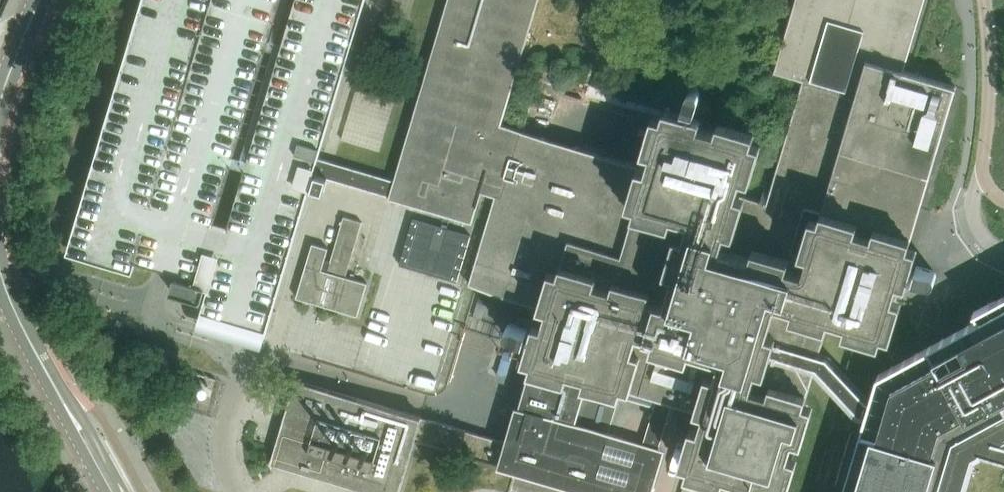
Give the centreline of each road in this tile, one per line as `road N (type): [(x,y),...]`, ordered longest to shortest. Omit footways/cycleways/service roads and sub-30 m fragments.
road 1 (tertiary): [(0,271),(113,491)]

